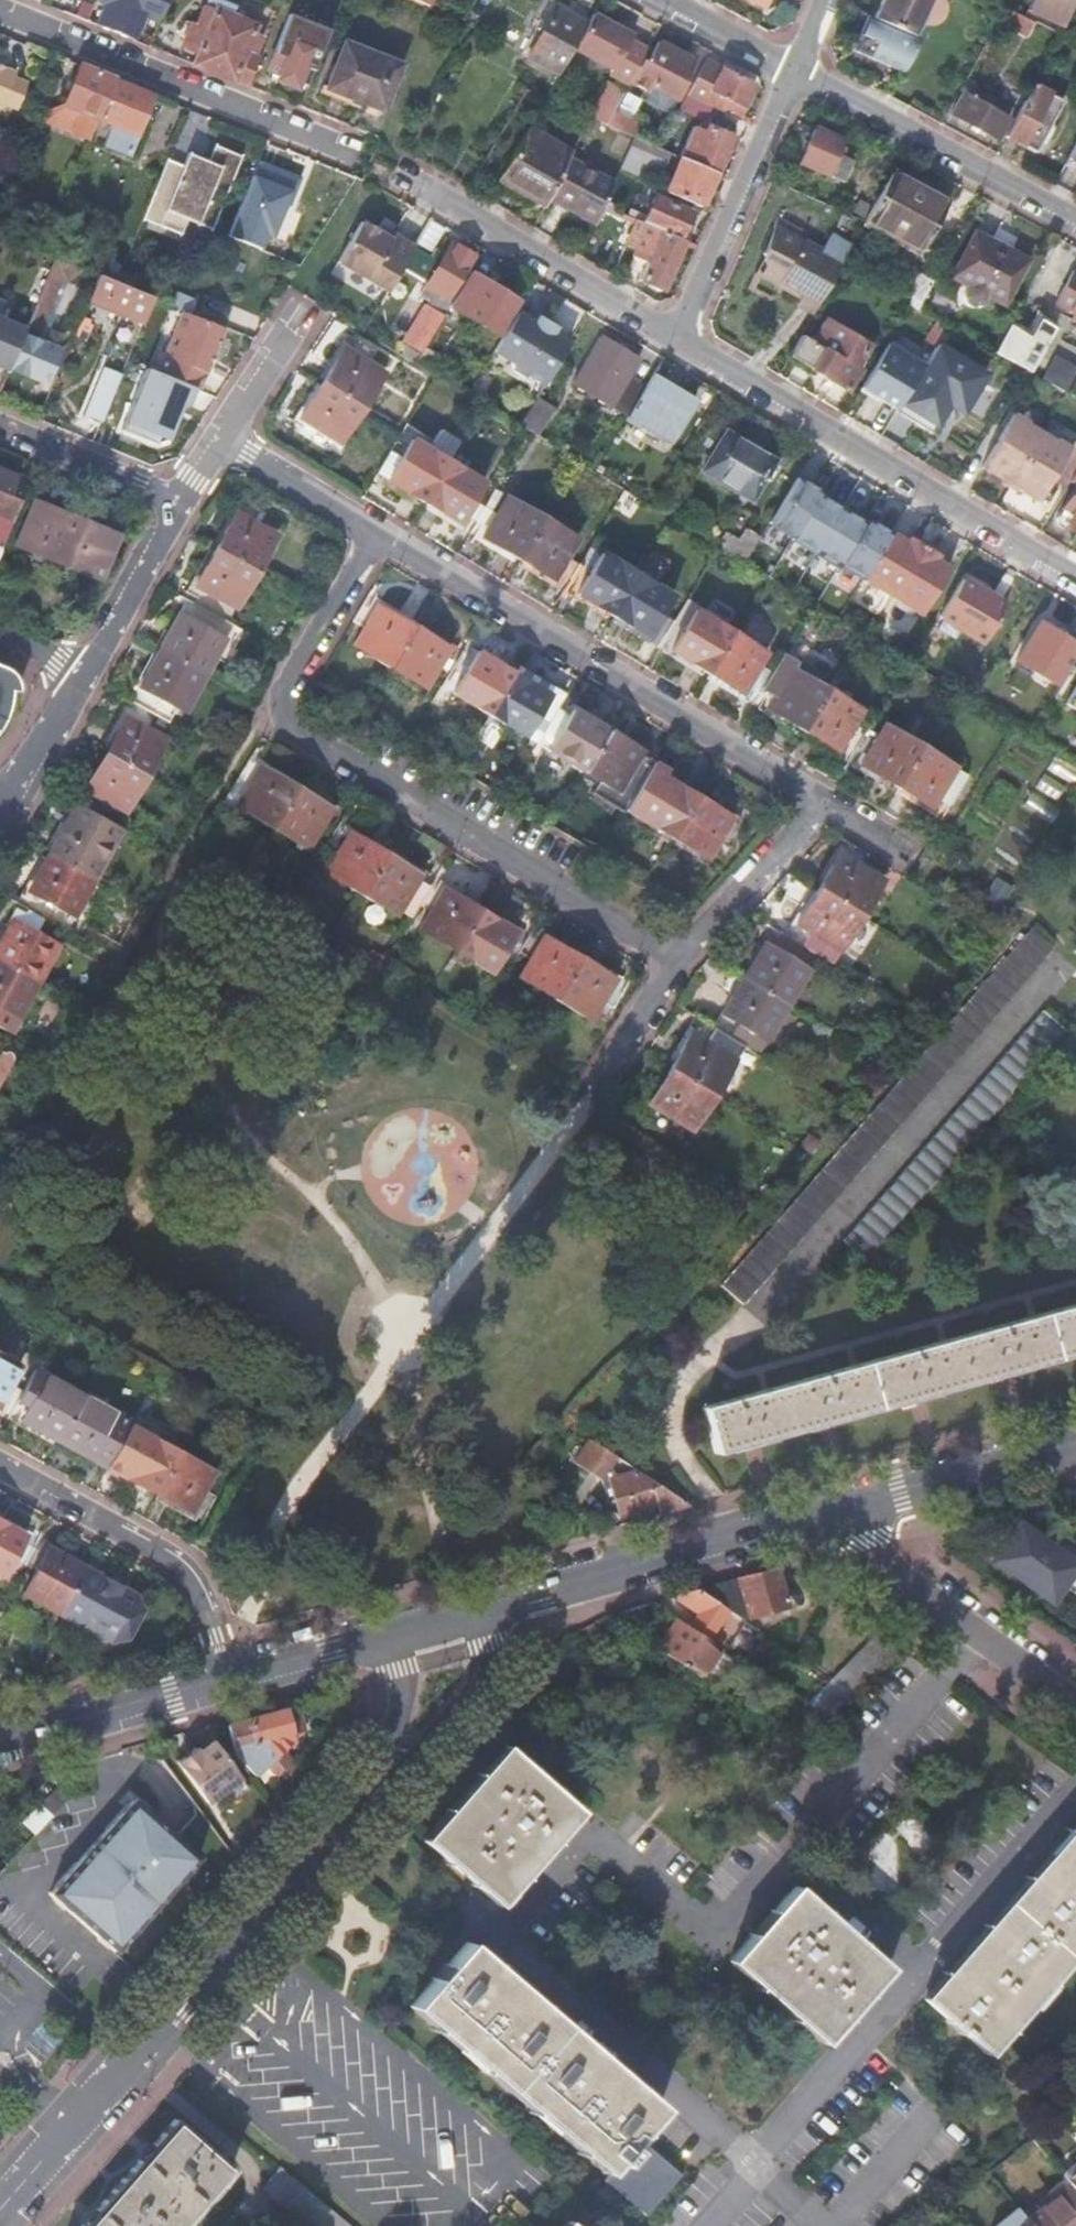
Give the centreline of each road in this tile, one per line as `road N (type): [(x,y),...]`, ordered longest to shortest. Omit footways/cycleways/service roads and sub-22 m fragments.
road 1 (residential): [(757,2165),(507,1951),(596,1834),(719,1926),(987,1624)]
road 2 (residential): [(368,526),(280,685),(294,729),(681,957)]
road 3 (residential): [(0,2208),(368,1784)]
road 4 (residential): [(818,799),(368,526)]
road 5 (residential): [(1075,1794),(757,2165)]
road 6 (residential): [(676,336),(1075,577)]
road 7 (residential): [(0,11),(349,153)]
road 8 (secondary): [(834,1510),(483,1614)]
road 9 (residential): [(229,1681),(187,1569),(0,1462)]
road 10 (residential): [(794,71),(1075,223)]
road 11 (residential): [(415,179),(676,336)]
road 12 (residential): [(794,71),(676,336)]
road 13 (secondary): [(1075,1440),(834,1510)]
road 14 (secondary): [(229,1681),(0,1743)]
road 15 (residential): [(368,1784),(474,1684),(483,1614)]
road 16 (residential): [(681,957),(818,799)]
road 17 (residential): [(83,677),(186,502)]
road 18 (residential): [(186,502),(0,427)]
road 19 (unclassified): [(834,1510),(987,1624)]
road 20 (residential): [(225,438),(368,526)]
road 21 (secondary): [(385,1639),(229,1681)]
road 22 (residential): [(0,809),(83,677)]
road 23 (residential): [(385,1639),(398,1710),(368,1784)]
road 24 (residential): [(664,0),(794,71)]
road 25 (residential): [(604,1082),(681,957)]
road 26 (residential): [(225,438),(291,331)]

